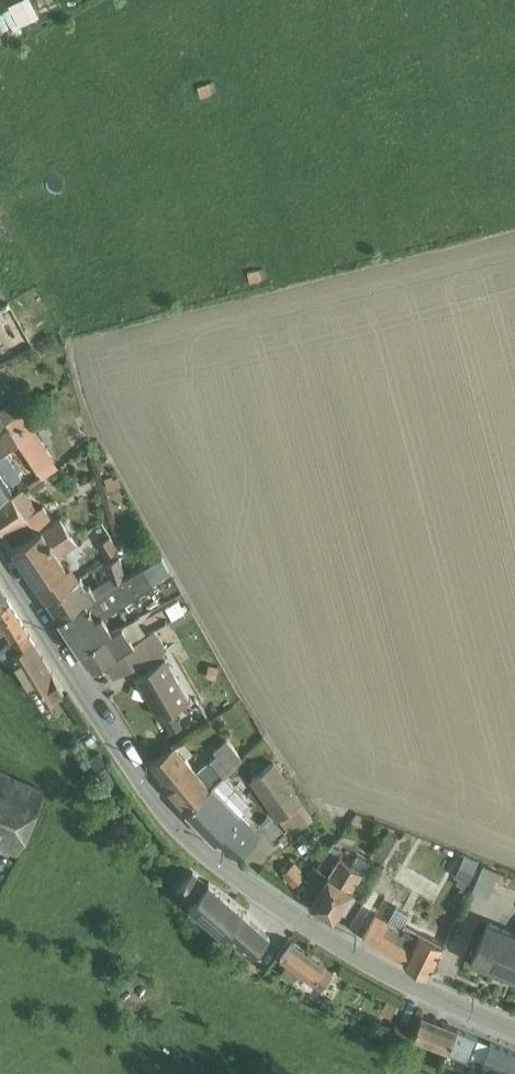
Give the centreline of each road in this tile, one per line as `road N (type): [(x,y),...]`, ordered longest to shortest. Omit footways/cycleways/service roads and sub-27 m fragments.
road 1 (residential): [(514,1025),(410,983),(303,922),(204,842),(127,751),(0,543)]

